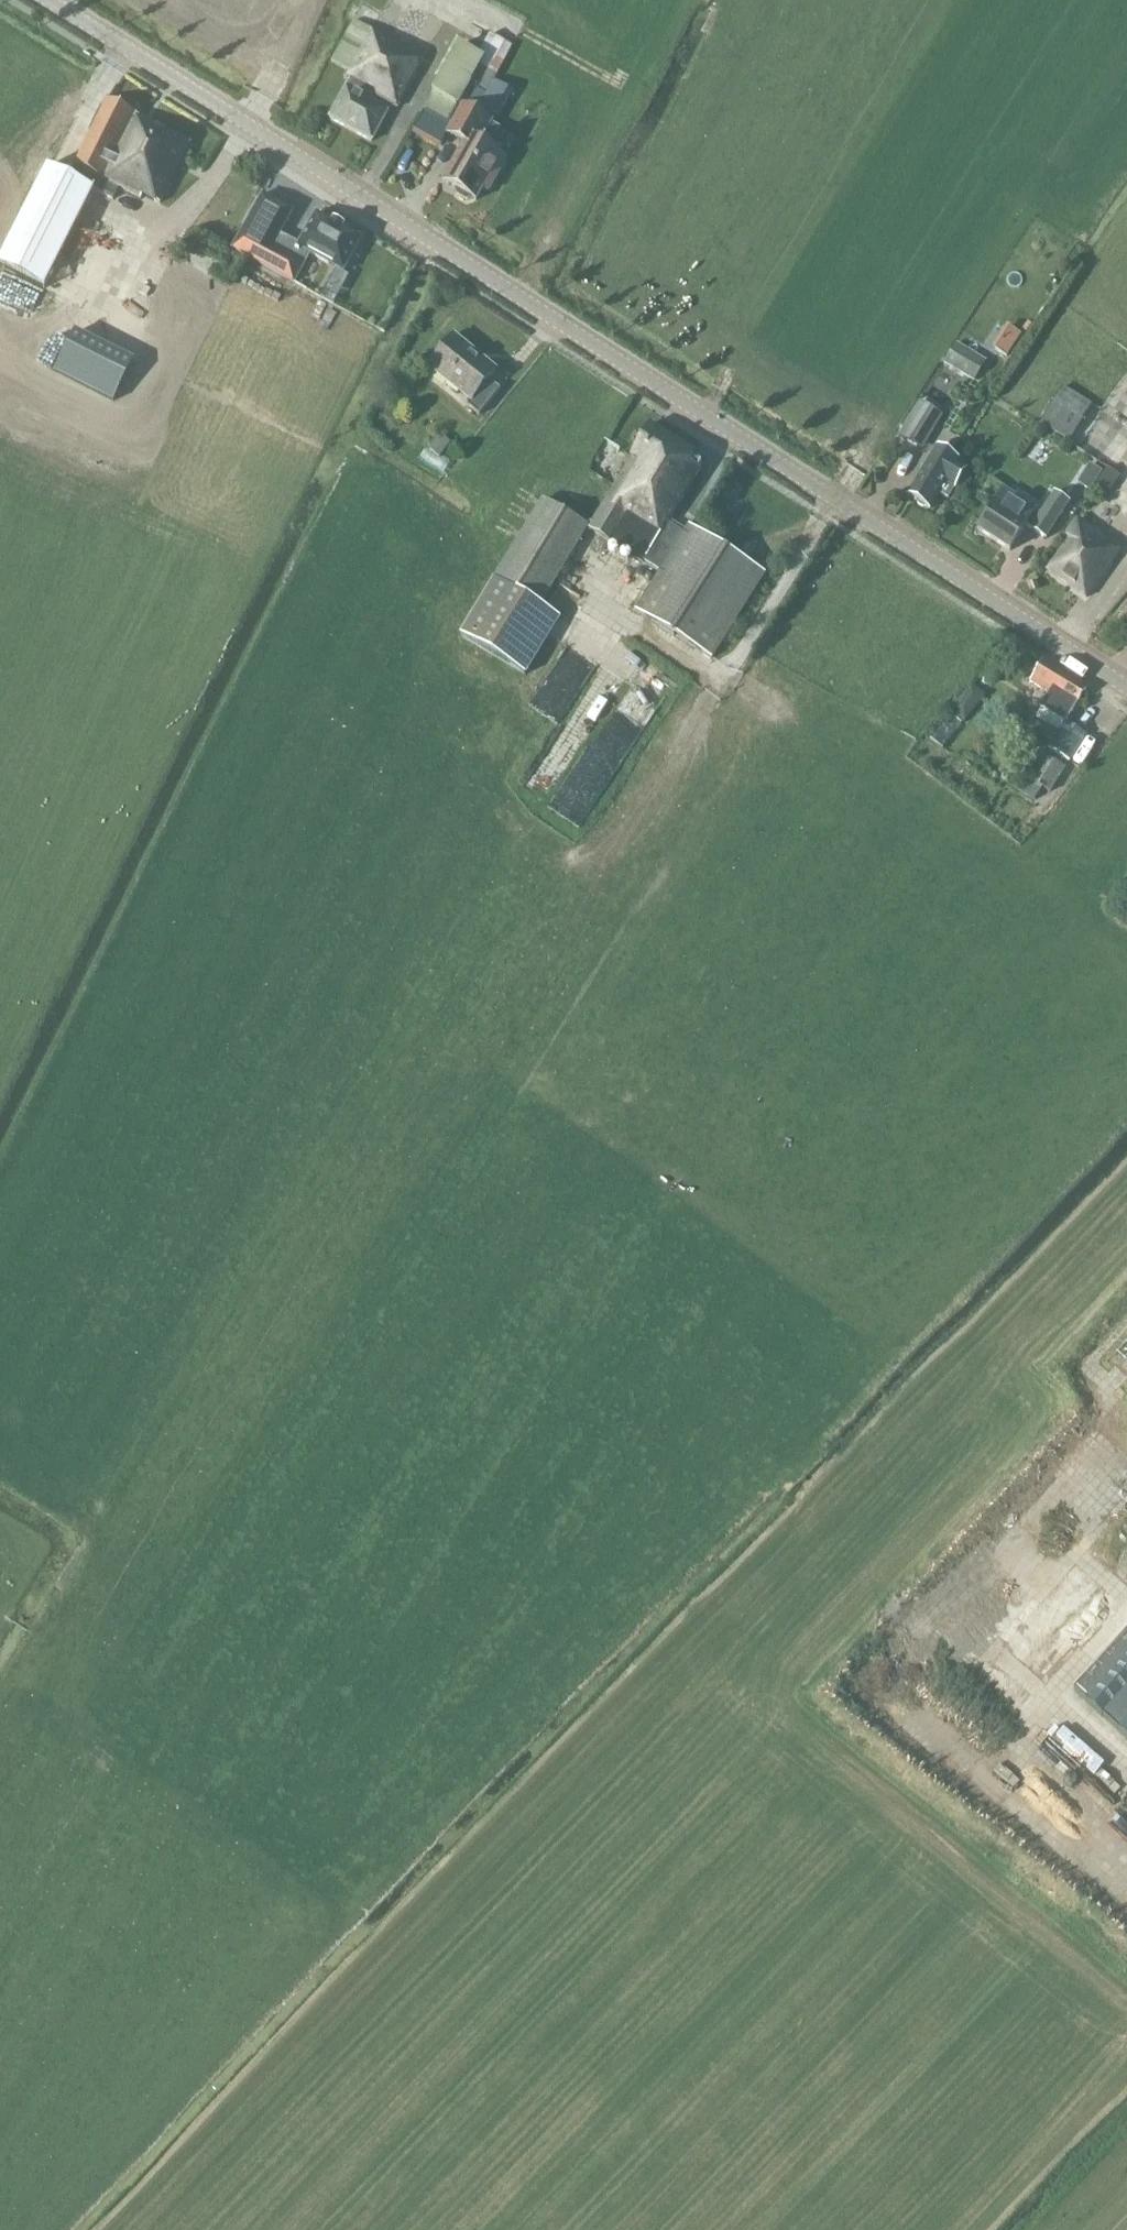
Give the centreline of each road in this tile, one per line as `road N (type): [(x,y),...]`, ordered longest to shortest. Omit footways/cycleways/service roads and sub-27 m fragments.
road 1 (tertiary): [(1126,692),(48,0)]

